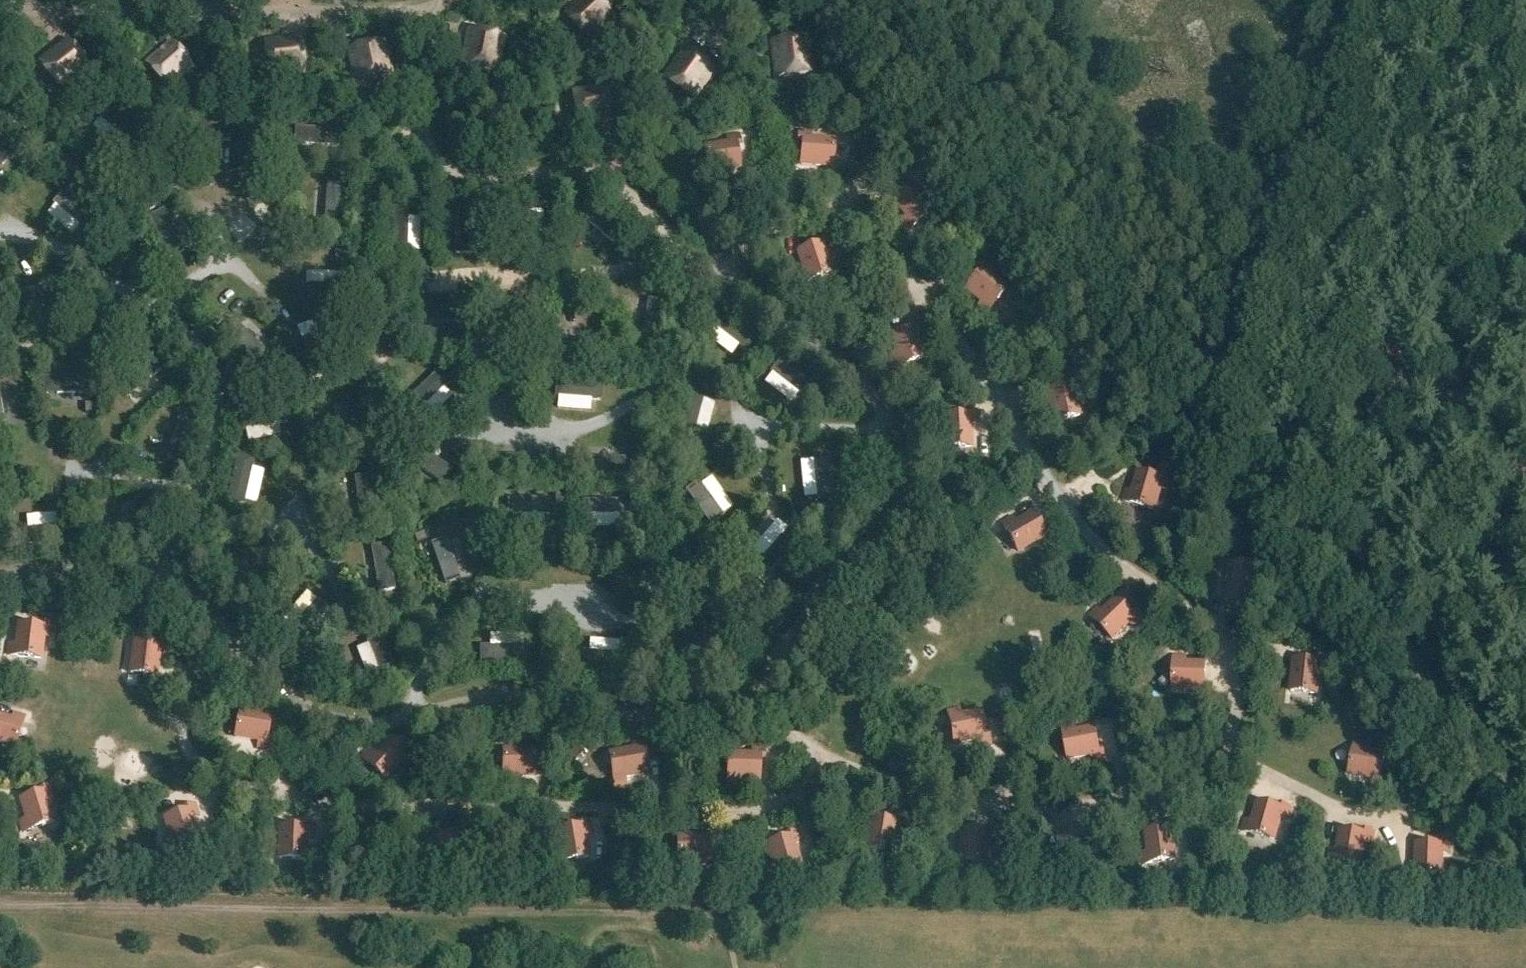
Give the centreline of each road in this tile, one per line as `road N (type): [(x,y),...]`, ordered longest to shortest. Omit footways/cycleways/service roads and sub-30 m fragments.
road 1 (track): [(1356,0),(1206,454)]
road 2 (track): [(1486,0),(1419,225)]

